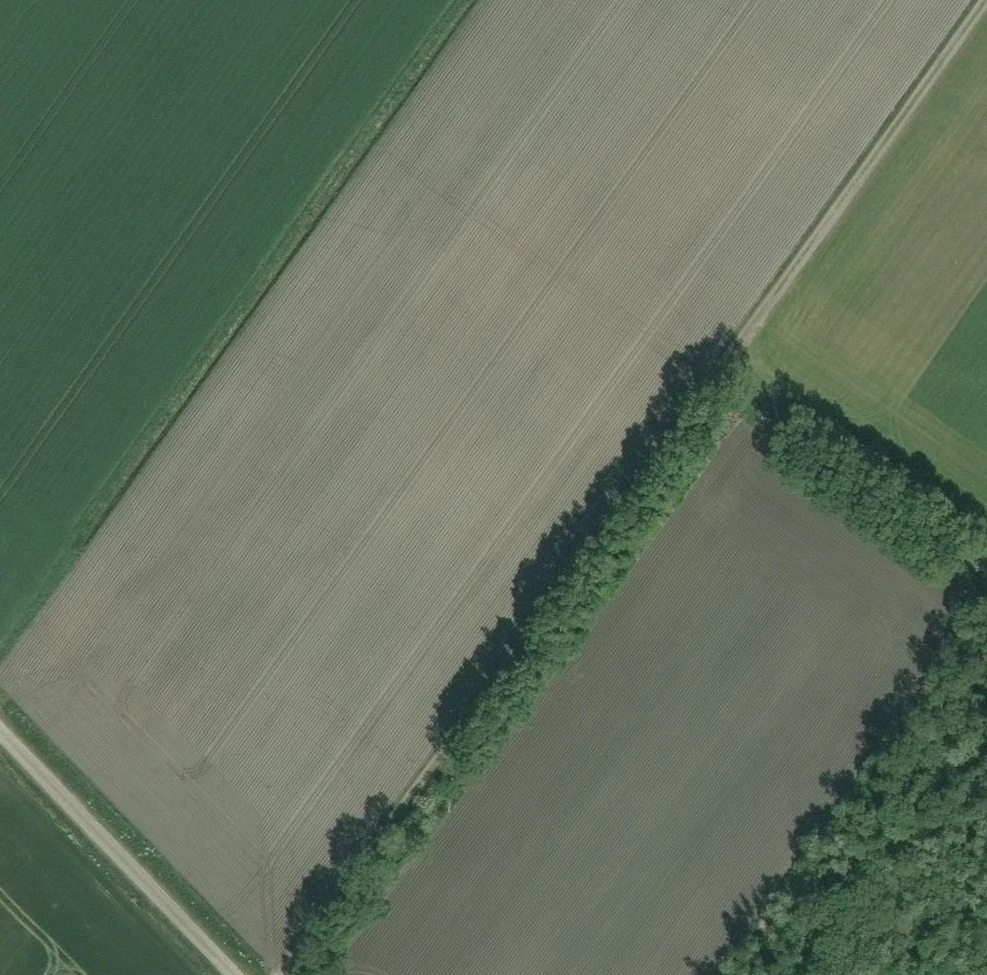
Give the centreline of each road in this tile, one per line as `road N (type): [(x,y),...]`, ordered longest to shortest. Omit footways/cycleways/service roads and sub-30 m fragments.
road 1 (unclassified): [(232,974),(0,732)]

